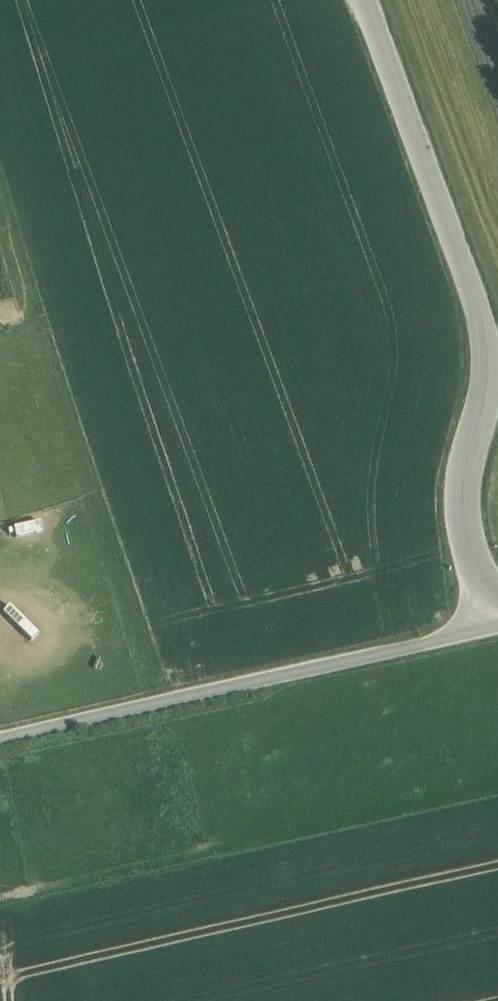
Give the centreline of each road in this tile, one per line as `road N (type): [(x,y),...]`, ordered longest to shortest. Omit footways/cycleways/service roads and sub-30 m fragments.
road 1 (unclassified): [(490,626),(455,482),(484,348),(357,0)]
road 2 (unclassified): [(0,738),(490,626)]

